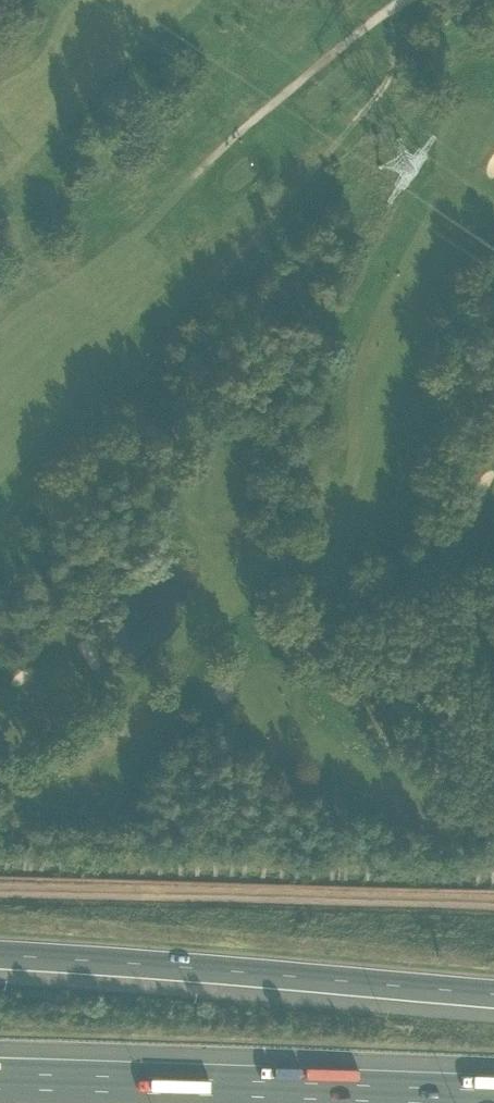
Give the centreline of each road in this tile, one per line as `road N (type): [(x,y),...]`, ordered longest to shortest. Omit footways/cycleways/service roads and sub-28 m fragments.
road 1 (track): [(399,2),(400,35),(387,77),(0,543)]
road 2 (trunk): [(493,989),(0,956)]
road 3 (motorway): [(493,1099),(0,1081)]
road 4 (track): [(0,892),(493,904)]
road 5 (track): [(403,0),(234,136),(195,177)]

